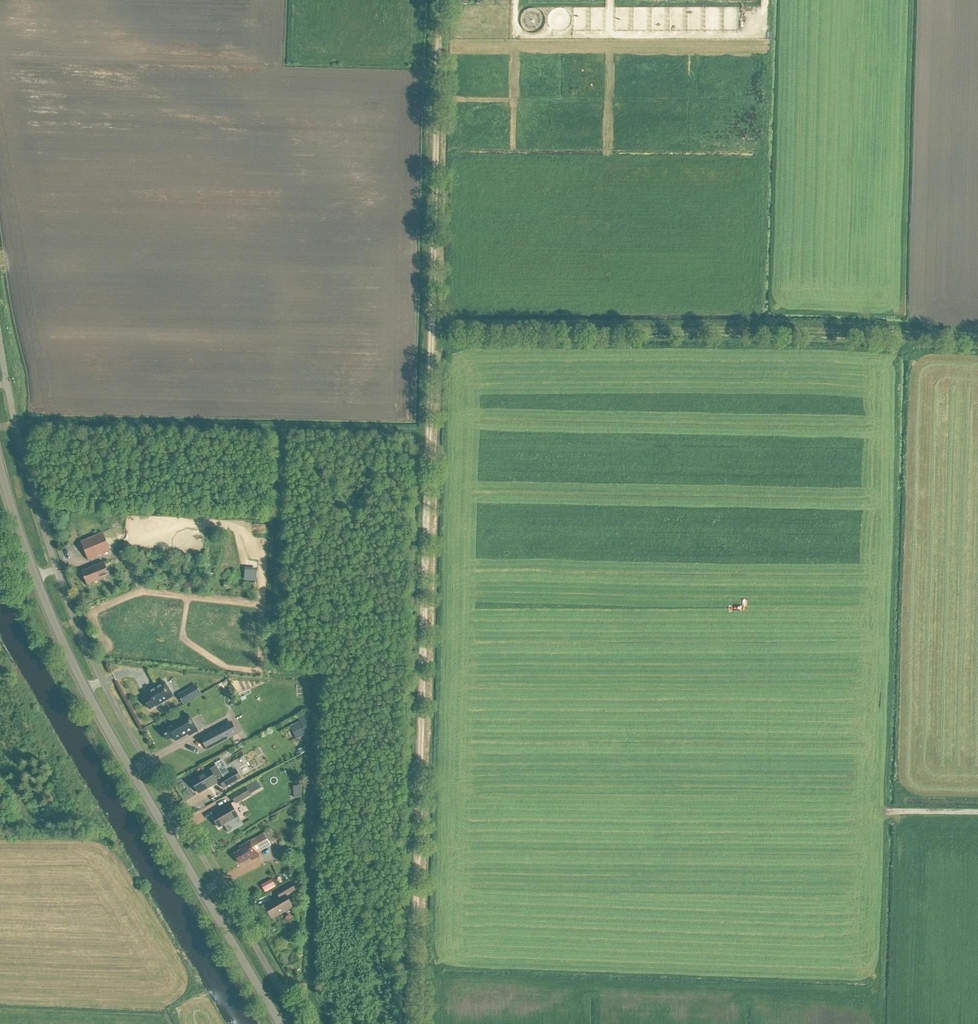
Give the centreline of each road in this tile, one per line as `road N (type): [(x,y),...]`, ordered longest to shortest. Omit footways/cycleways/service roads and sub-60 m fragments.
road 1 (track): [(414,1023),(437,27)]
road 2 (tertiary): [(281,1023),(76,673),(0,465)]
road 3 (track): [(977,344),(432,332)]

